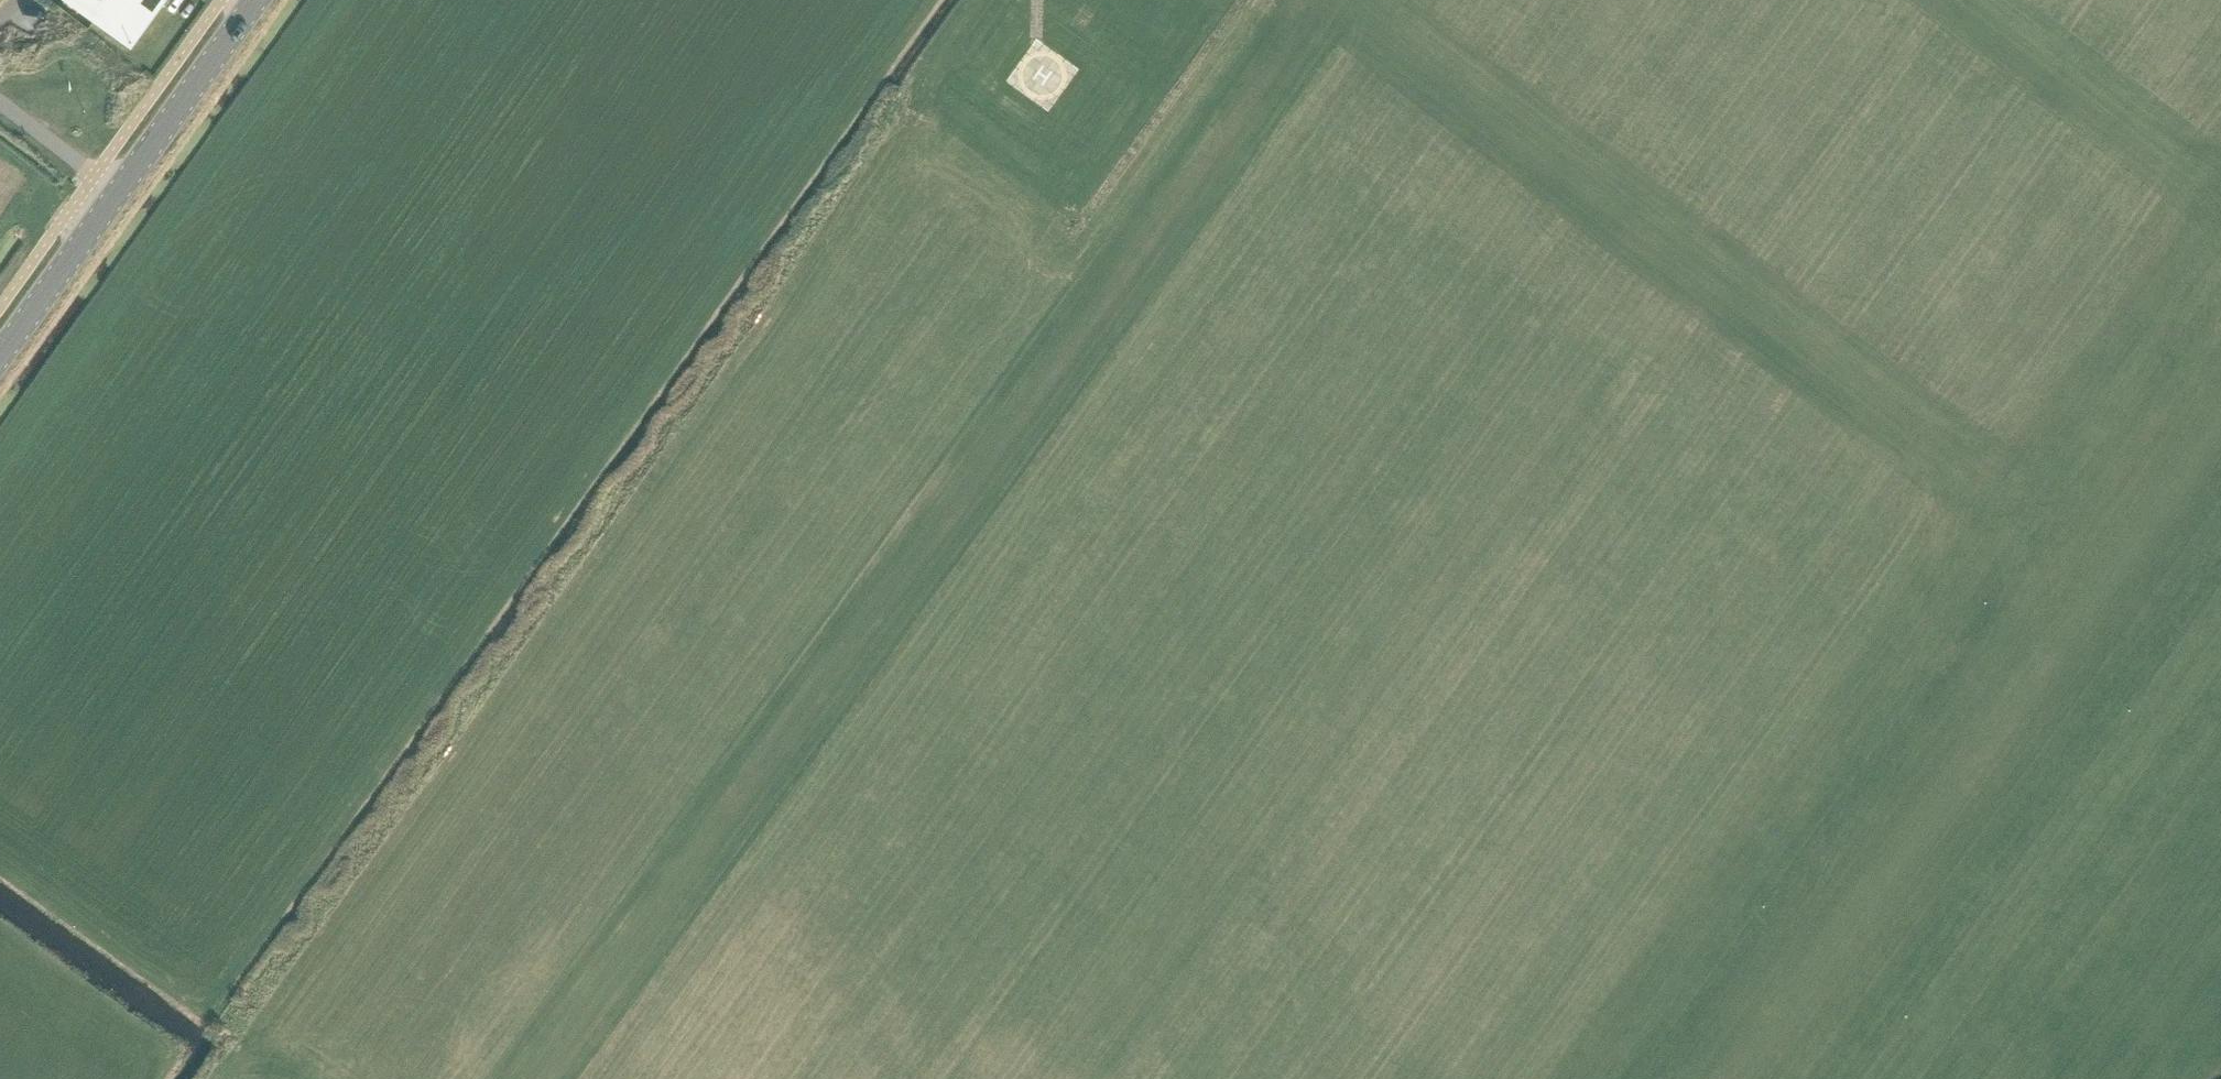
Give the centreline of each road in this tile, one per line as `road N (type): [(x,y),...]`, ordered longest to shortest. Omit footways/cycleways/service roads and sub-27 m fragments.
road 1 (tertiary): [(121,192),(257,0)]
road 2 (tertiary): [(0,358),(121,192)]
road 3 (unclassified): [(121,192),(0,105)]

